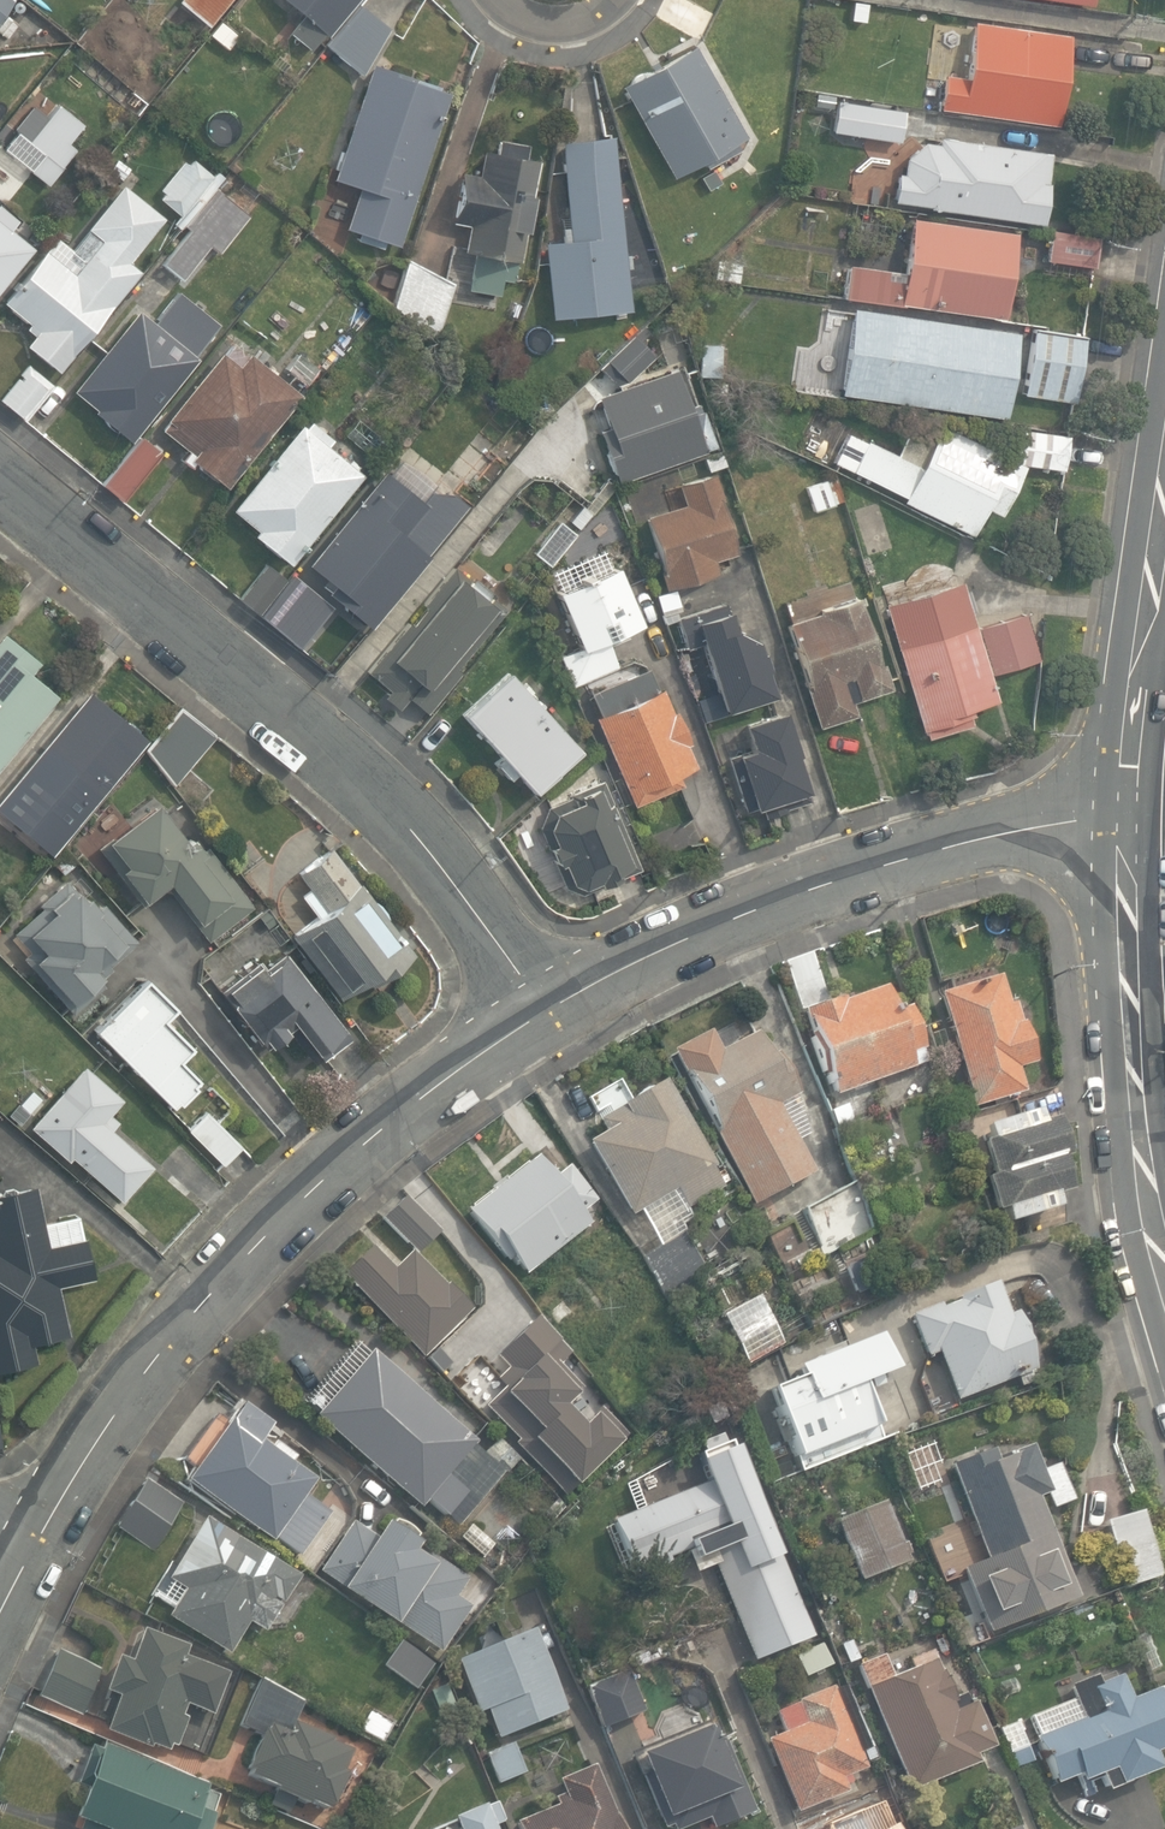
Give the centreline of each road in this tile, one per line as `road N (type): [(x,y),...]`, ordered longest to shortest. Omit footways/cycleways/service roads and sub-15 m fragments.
road 1 (residential): [(538,1008),(422,846),(0,477)]
road 2 (residential): [(24,1547),(201,1300),(421,1095),(538,1008)]
road 3 (residential): [(538,1008),(731,918),(965,839),(1037,824),(1126,826)]
road 4 (secondary): [(1164,1288),(1130,1023),(1126,826)]
road 5 (secondary): [(1126,826),(1164,483)]

